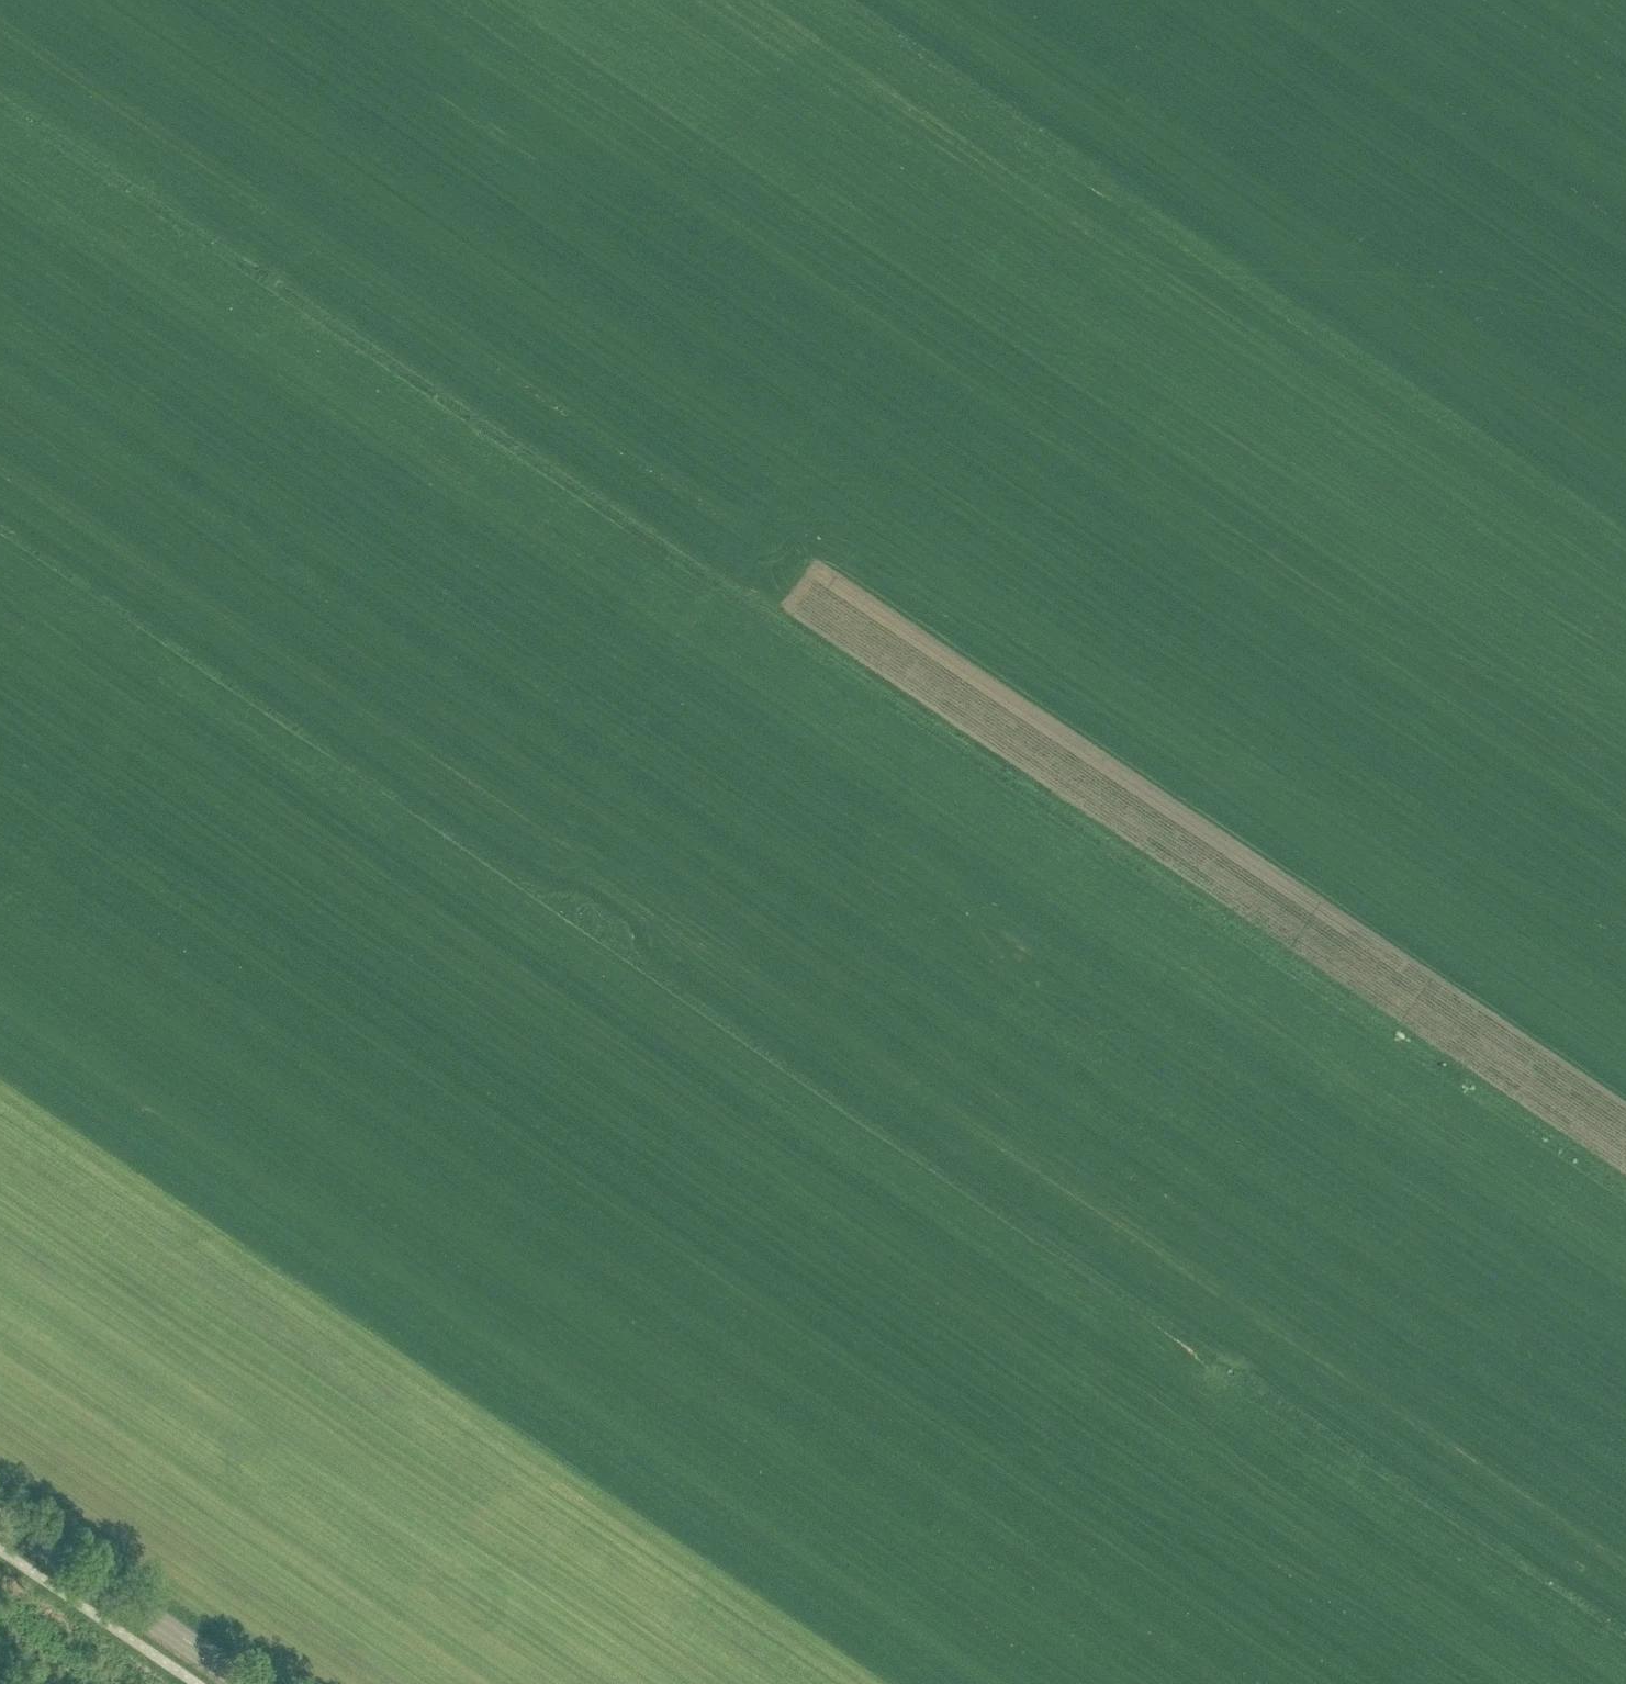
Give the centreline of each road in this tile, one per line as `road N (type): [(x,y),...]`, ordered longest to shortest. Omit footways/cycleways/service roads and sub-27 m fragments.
road 1 (tertiary): [(253,1683),(0,1512)]

